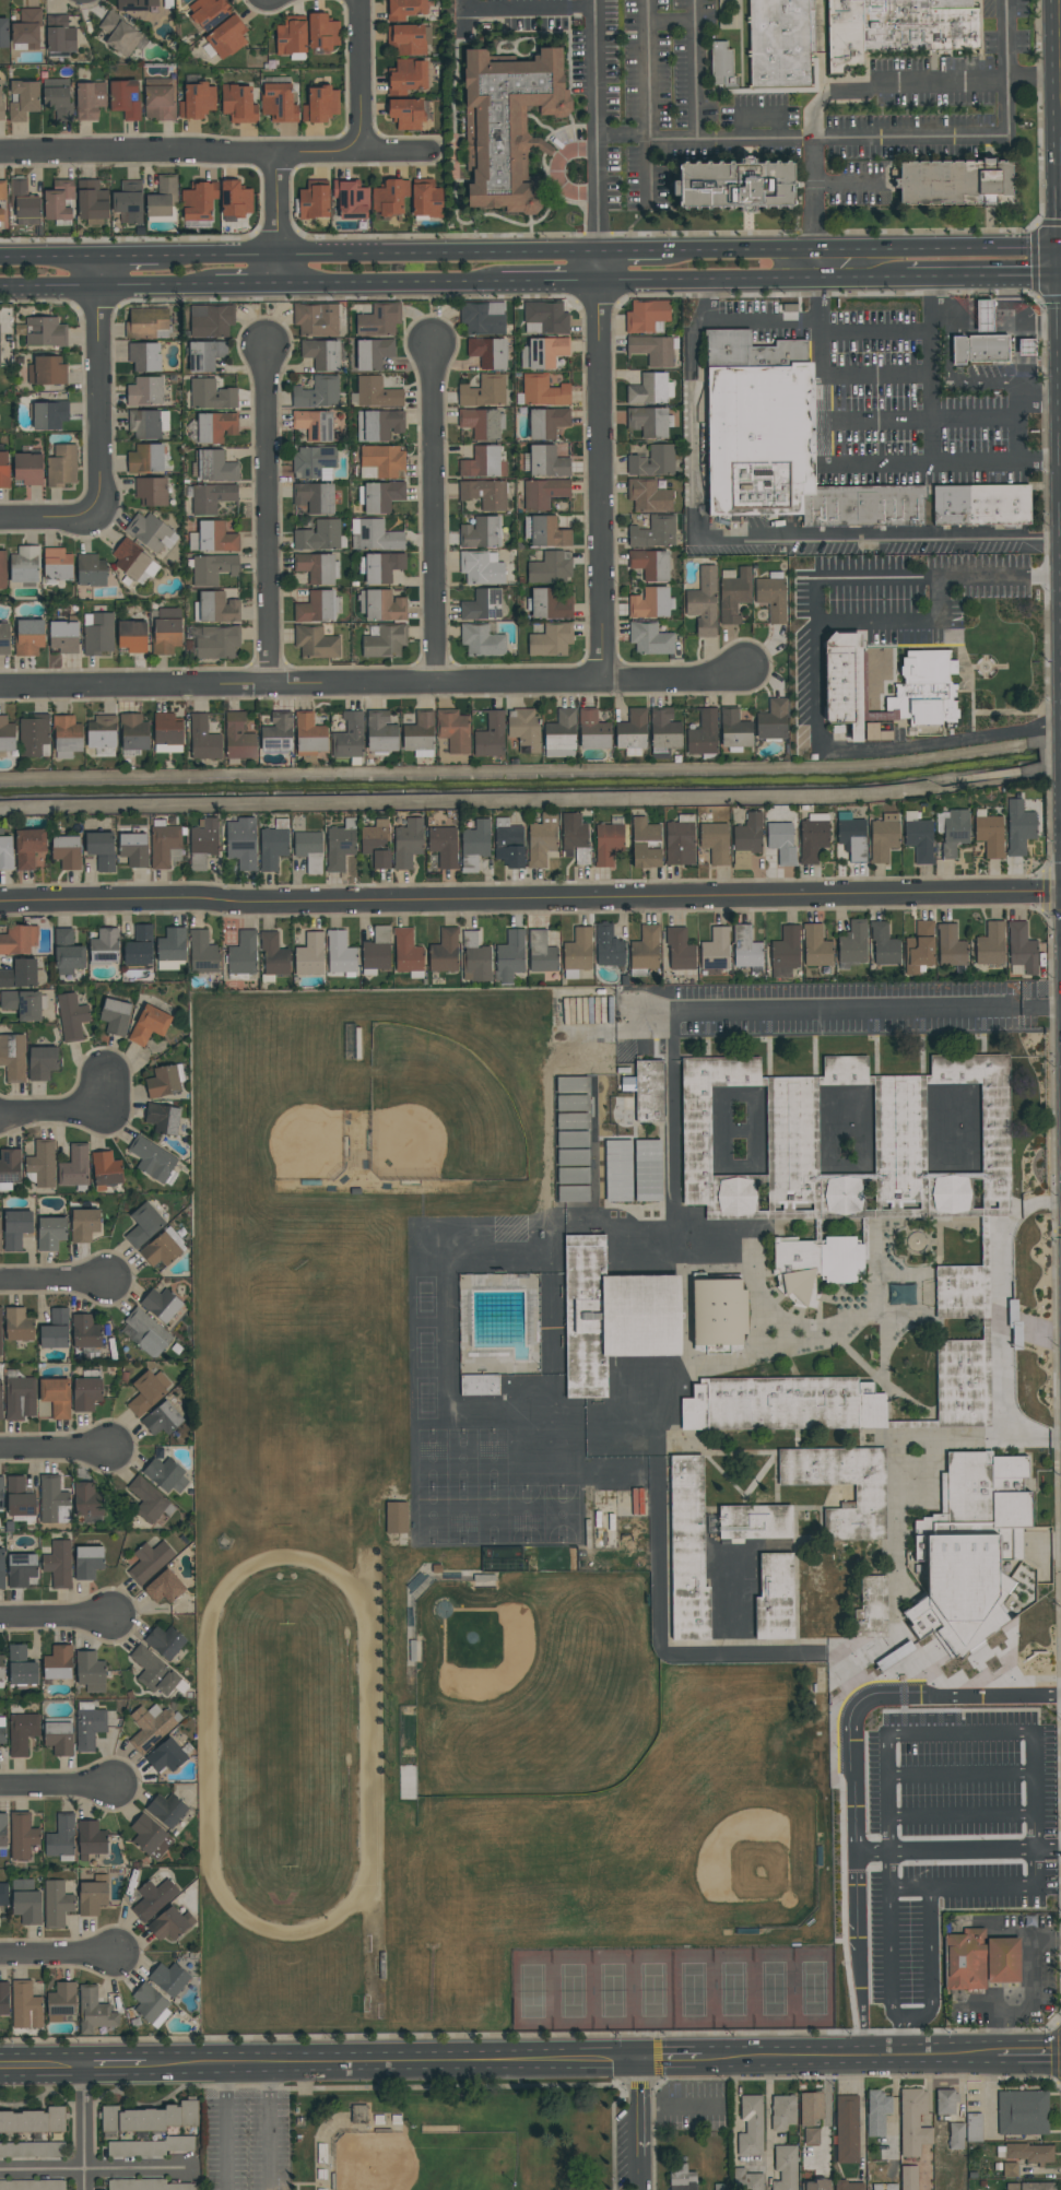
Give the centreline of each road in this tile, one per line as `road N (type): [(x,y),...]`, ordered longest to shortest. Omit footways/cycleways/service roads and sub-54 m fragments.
road 1 (tertiary): [(0,904),(1060,892)]
road 2 (residential): [(0,691),(603,682),(744,672)]
road 3 (primary): [(601,256),(160,261)]
road 4 (residential): [(601,256),(603,682)]
road 5 (residential): [(0,153),(426,153)]
road 6 (primary): [(1060,250),(661,255)]
road 7 (secondary): [(269,2067),(644,2064)]
road 8 (residential): [(433,349),(438,683)]
road 9 (residential): [(267,354),(271,687)]
road 10 (primary): [(602,283),(907,279)]
road 11 (residential): [(98,262),(101,519)]
road 12 (primary): [(281,286),(502,284)]
road 13 (primary): [(0,288),(216,286)]
road 14 (residential): [(0,2173),(187,2170)]
road 15 (secondary): [(703,2064),(858,2057)]
road 16 (residential): [(362,153),(359,0)]
road 17 (primary): [(907,279),(1060,279)]
road 18 (residential): [(0,1112),(107,1112),(105,1078)]
road 19 (secondary): [(858,2057),(998,2056)]
road 20 (residential): [(280,154),(281,286)]
road 21 (residential): [(644,2064),(645,2189)]
road 22 (residential): [(85,2068),(85,2189)]

